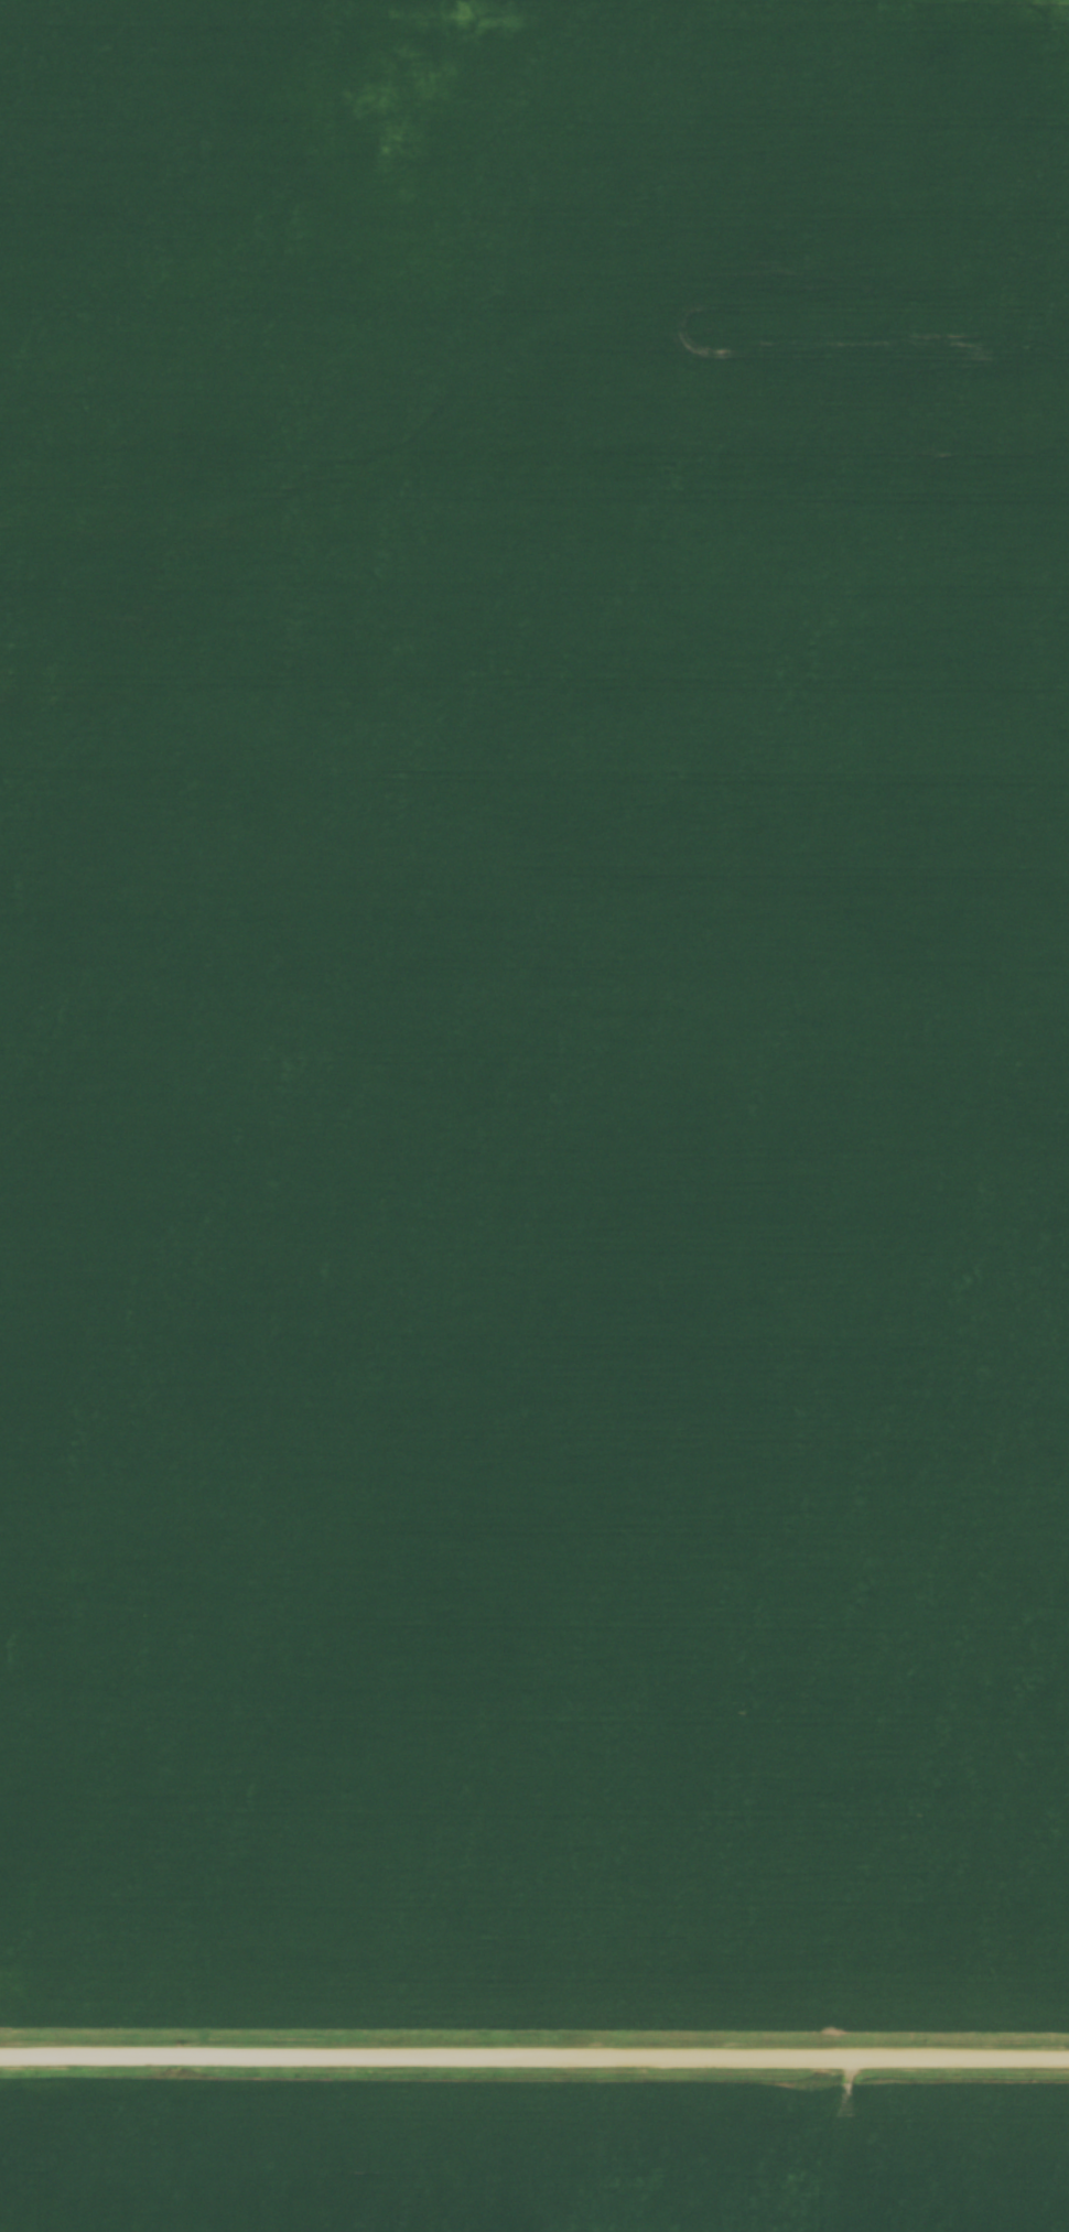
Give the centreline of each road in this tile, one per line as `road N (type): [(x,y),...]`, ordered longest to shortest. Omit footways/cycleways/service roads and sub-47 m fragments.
road 1 (residential): [(0,2058),(1068,2062)]

